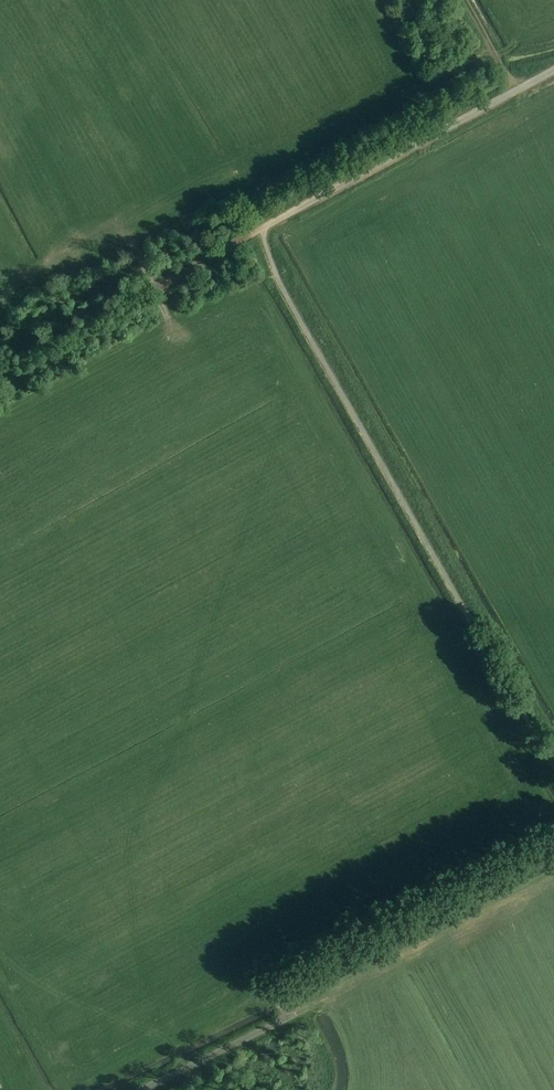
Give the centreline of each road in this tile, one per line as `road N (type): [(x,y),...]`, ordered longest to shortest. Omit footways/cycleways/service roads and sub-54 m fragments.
road 1 (unclassified): [(263,226),(553,71)]
road 2 (unclassified): [(141,1089),(296,1014)]
road 3 (track): [(154,287),(263,226)]

